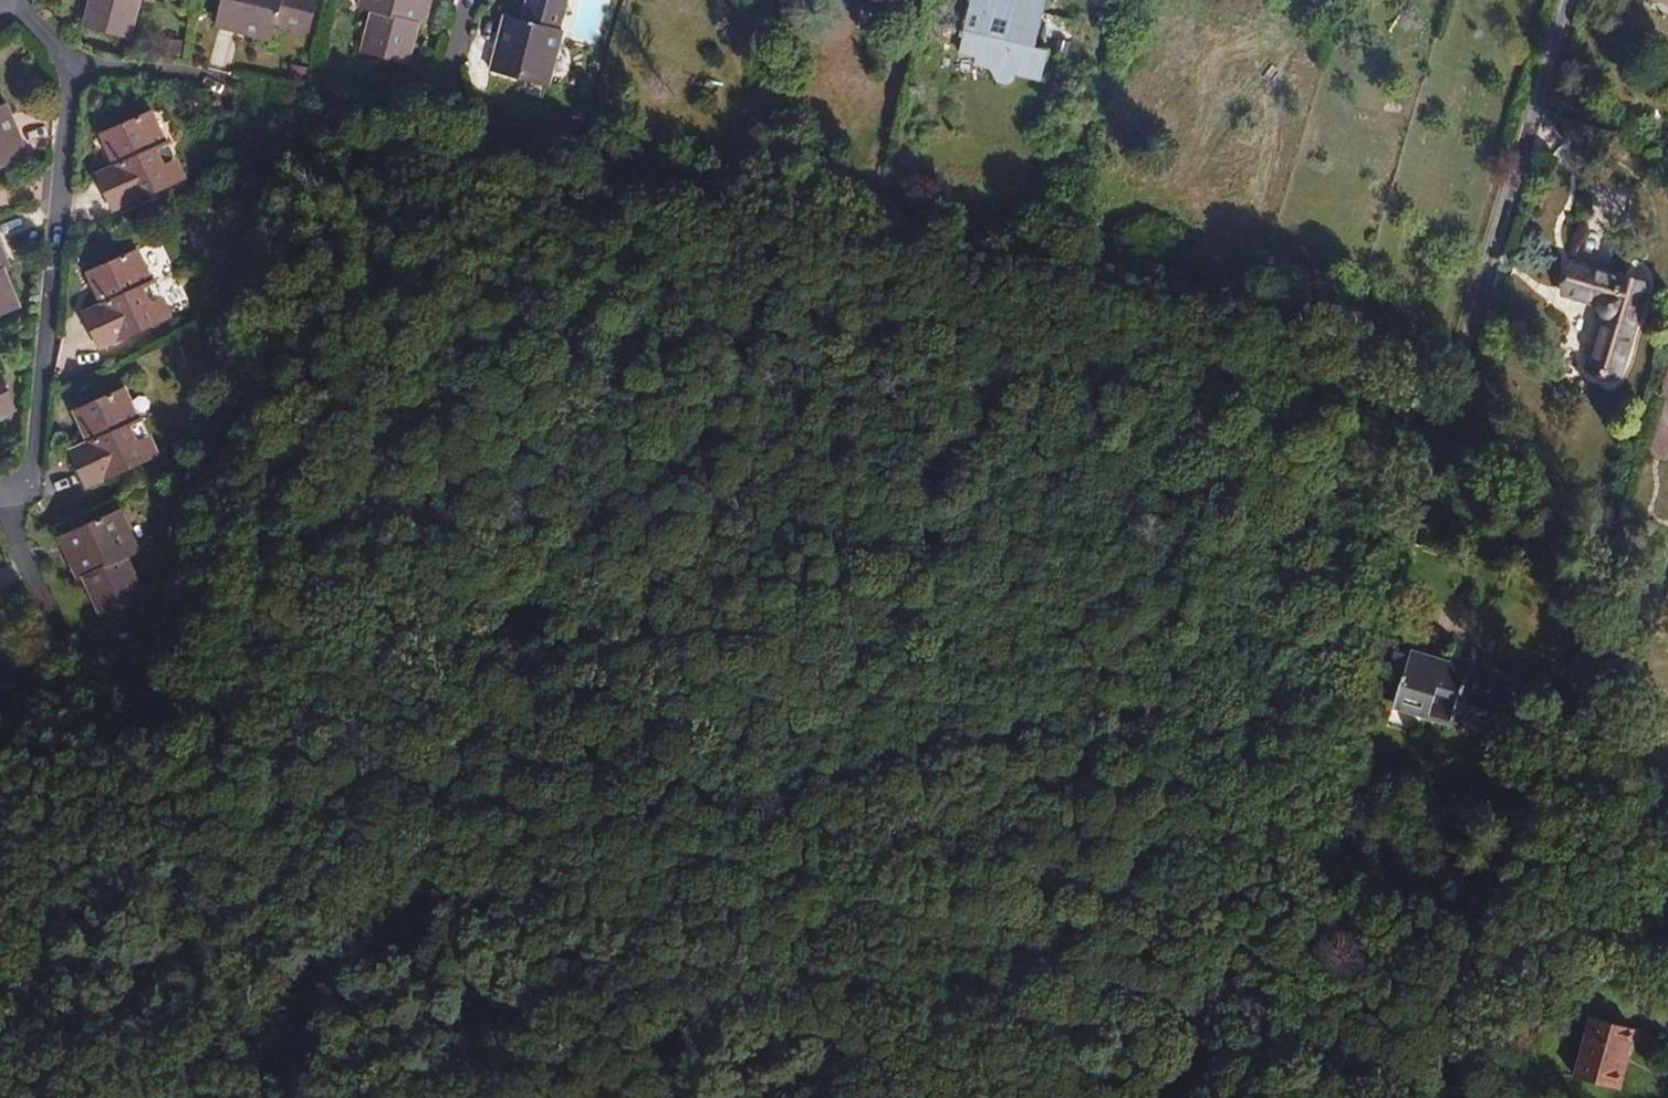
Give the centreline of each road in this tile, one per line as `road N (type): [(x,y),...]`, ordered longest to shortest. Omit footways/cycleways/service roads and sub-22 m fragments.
road 1 (residential): [(1569,0),(1468,332)]
road 2 (residential): [(57,252),(79,77),(15,0)]
road 3 (residential): [(0,497),(22,495),(37,475),(54,296)]

